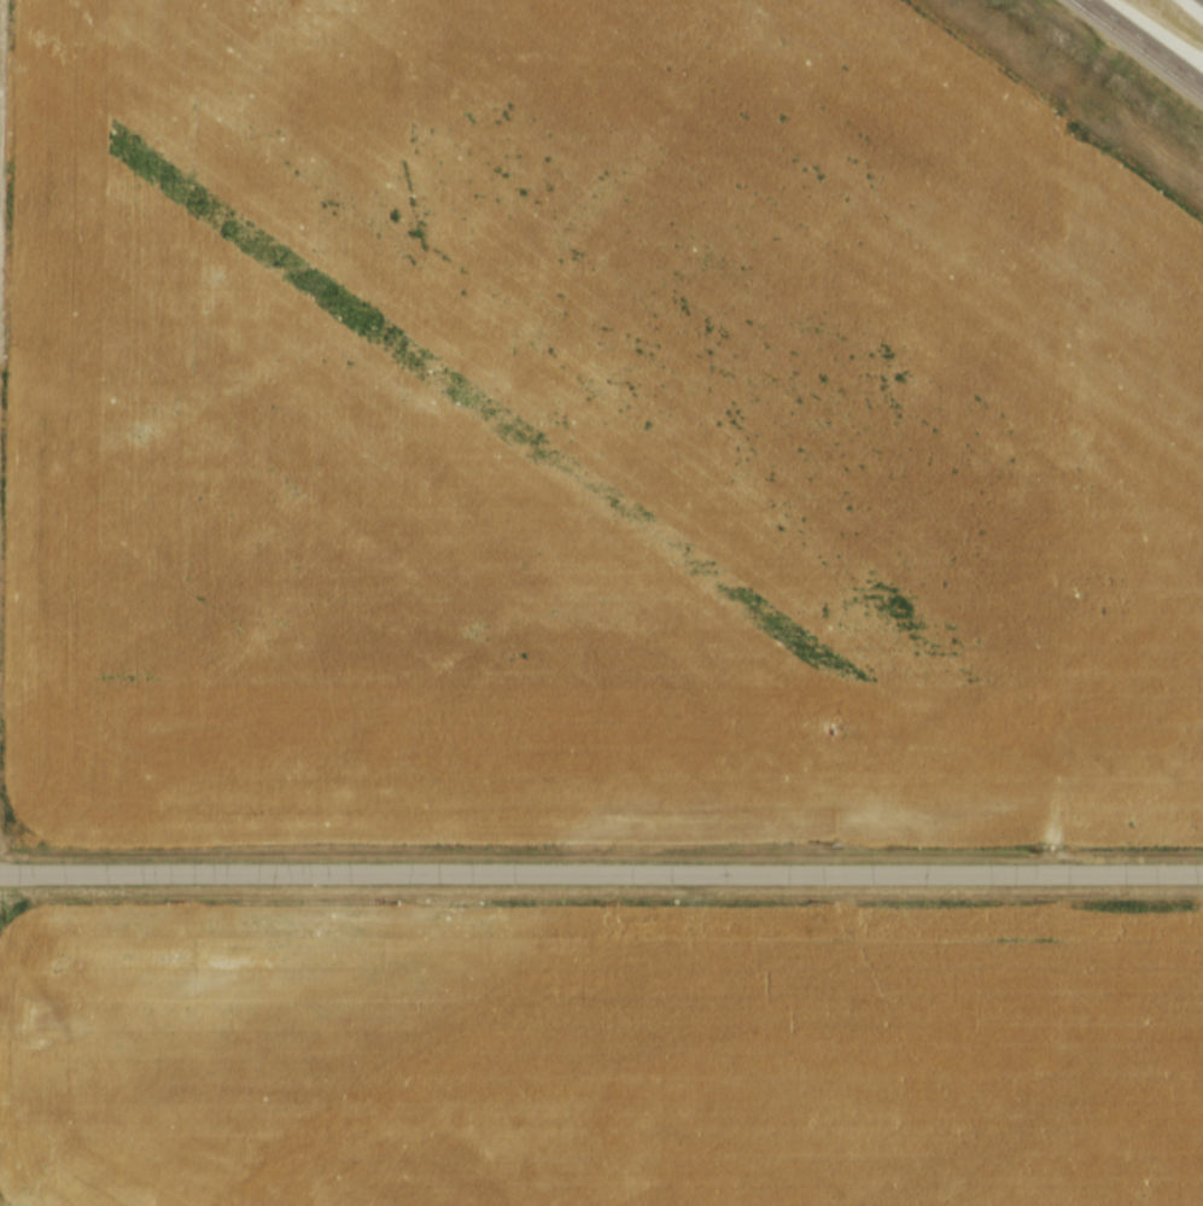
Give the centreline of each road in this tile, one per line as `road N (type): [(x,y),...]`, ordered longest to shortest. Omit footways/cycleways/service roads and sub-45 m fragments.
road 1 (tertiary): [(0,876),(1202,877)]
road 2 (motorway): [(1089,0),(1202,84)]

